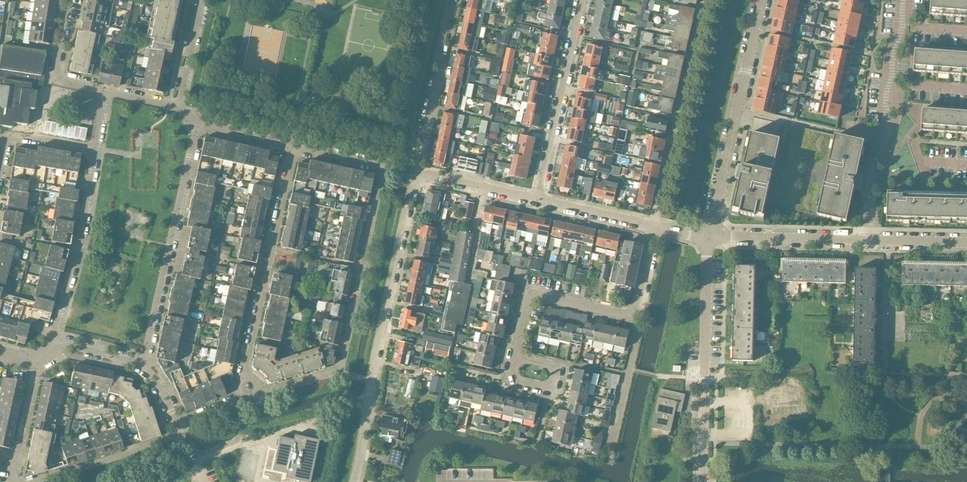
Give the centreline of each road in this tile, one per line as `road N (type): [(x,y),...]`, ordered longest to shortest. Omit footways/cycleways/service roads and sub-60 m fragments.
road 1 (residential): [(265,394),(341,368),(383,166),(291,147)]
road 2 (residential): [(354,481),(415,172)]
road 3 (residential): [(906,0),(885,103),(889,133),(870,172),(875,240)]
road 4 (residential): [(707,241),(760,0)]
road 5 (residential): [(143,365),(196,125)]
road 6 (residential): [(701,481),(707,241)]
road 7 (residential): [(708,0),(654,230)]
road 8 (residential): [(244,373),(291,147)]
road 9 (residential): [(537,200),(580,0)]
road 10 (residential): [(93,149),(54,343)]
road 11 (residential): [(415,172),(452,0)]
road 12 (residential): [(516,357),(529,297),(536,294),(635,318)]
road 13 (residential): [(875,240),(707,241)]
road 14 (residential): [(36,481),(180,434)]
road 15 (residential): [(613,457),(635,318)]
road 16 (residential): [(5,481),(38,359)]
road 17 (residential): [(102,93),(62,84),(72,0)]
road 18 (residential): [(537,200),(415,172)]
road 19 (residential): [(654,230),(537,200)]

